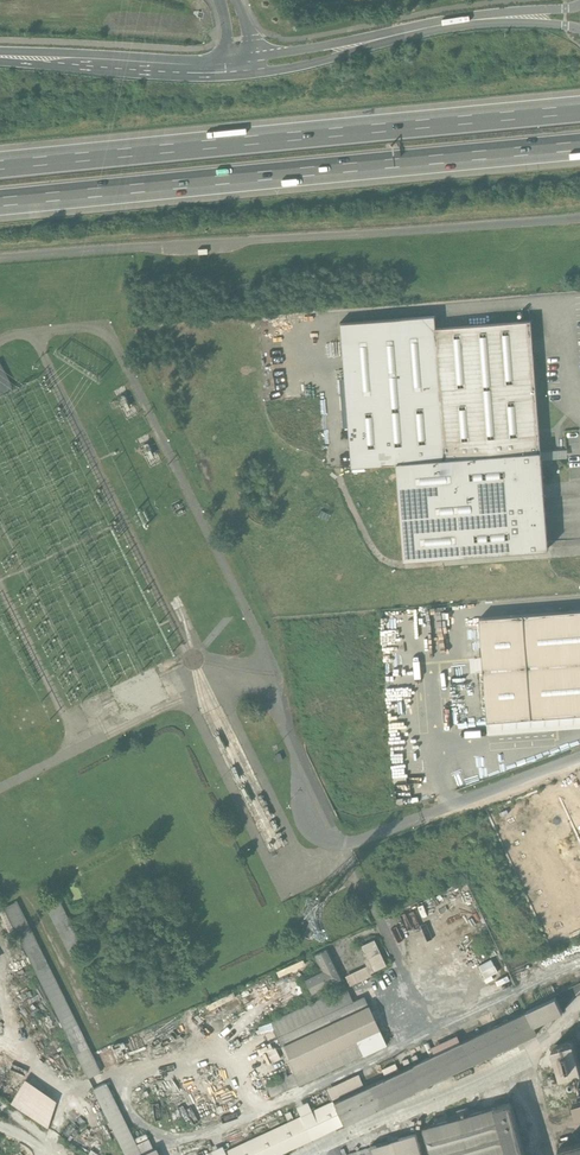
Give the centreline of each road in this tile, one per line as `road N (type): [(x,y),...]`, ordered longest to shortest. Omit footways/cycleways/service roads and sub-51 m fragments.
road 1 (motorway): [(0,209),(579,151)]
road 2 (motorway): [(579,112),(0,167)]
road 3 (track): [(579,216),(0,256)]
road 4 (unclassified): [(498,18),(242,66)]
road 5 (unclassified): [(0,58),(242,66)]

